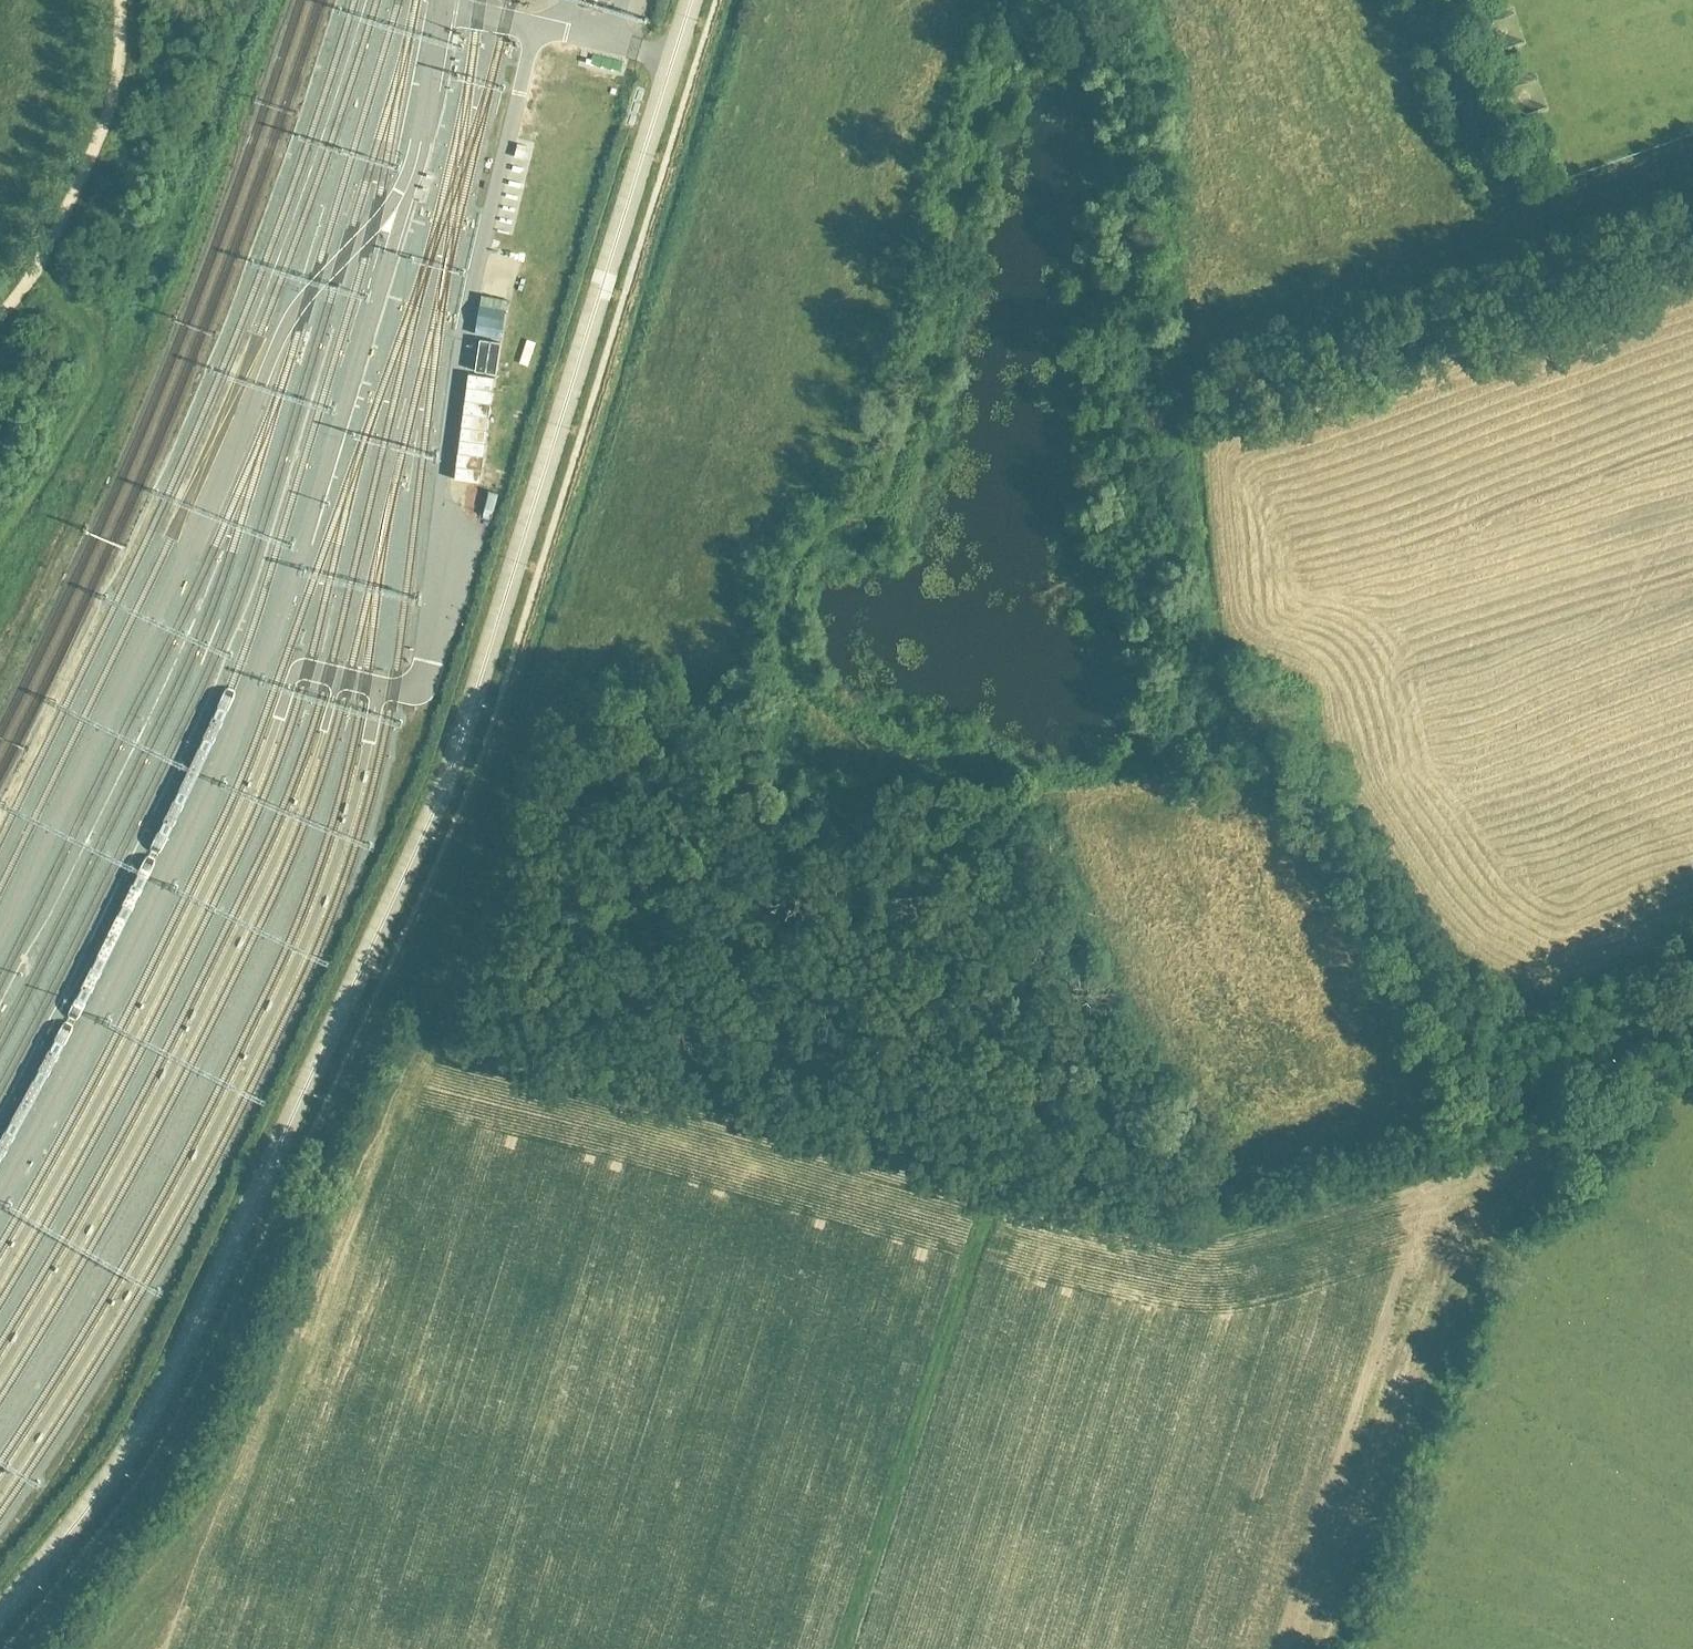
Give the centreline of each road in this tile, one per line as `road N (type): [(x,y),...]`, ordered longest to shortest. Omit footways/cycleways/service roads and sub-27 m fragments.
road 1 (track): [(843,1648),(996,1188),(1033,1185),(1182,1222),(1227,1222),(1692,1082)]

